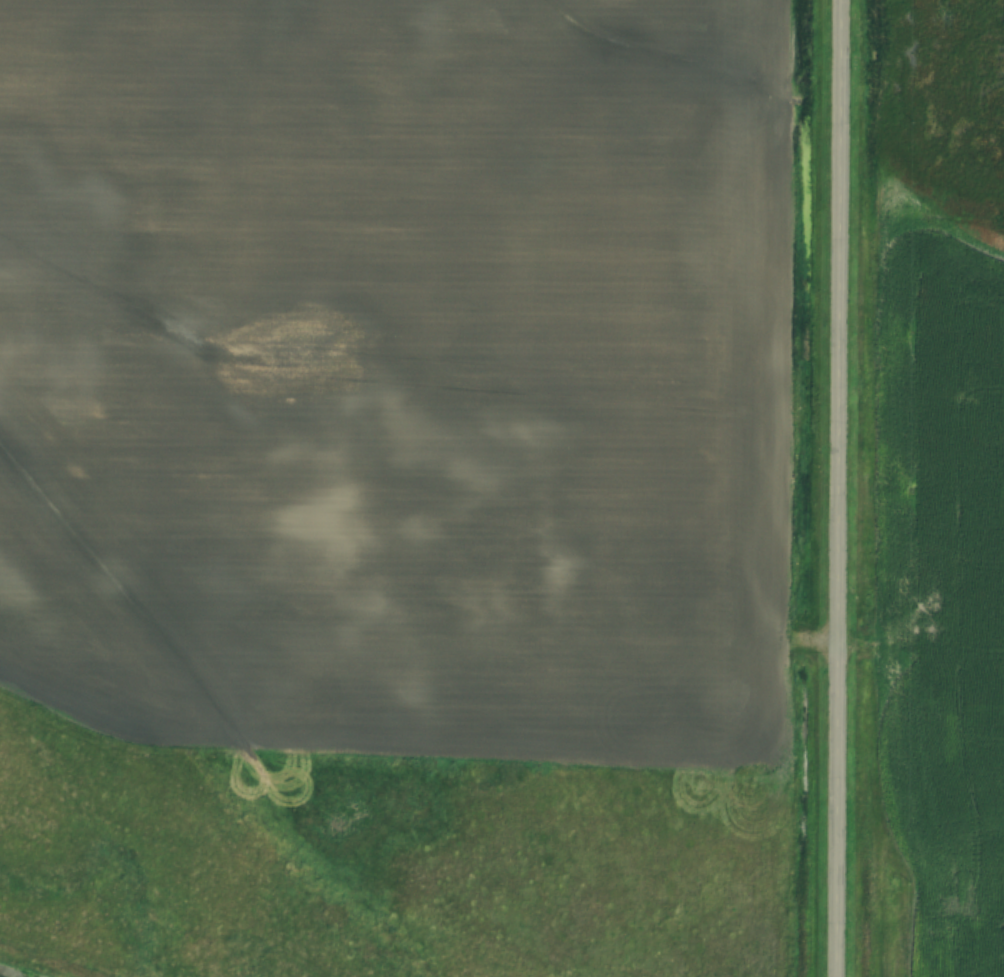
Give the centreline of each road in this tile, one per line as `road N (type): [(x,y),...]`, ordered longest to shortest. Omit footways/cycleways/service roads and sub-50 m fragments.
road 1 (tertiary): [(834,976),(839,0)]

